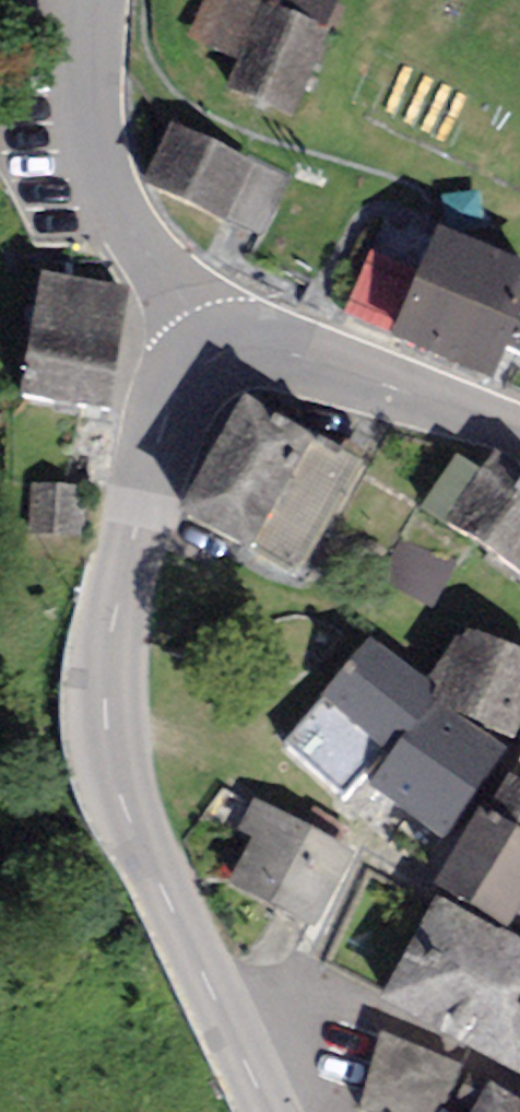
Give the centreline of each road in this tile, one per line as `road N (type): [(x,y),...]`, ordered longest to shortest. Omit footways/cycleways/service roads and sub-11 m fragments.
road 1 (tertiary): [(267,1111),(124,801),(105,709),(114,605),(142,500),(173,404),(211,357)]
road 2 (unclassified): [(211,357),(120,213),(91,115),(86,0)]
road 3 (tertiary): [(211,357),(237,348),(306,356),(519,434)]

